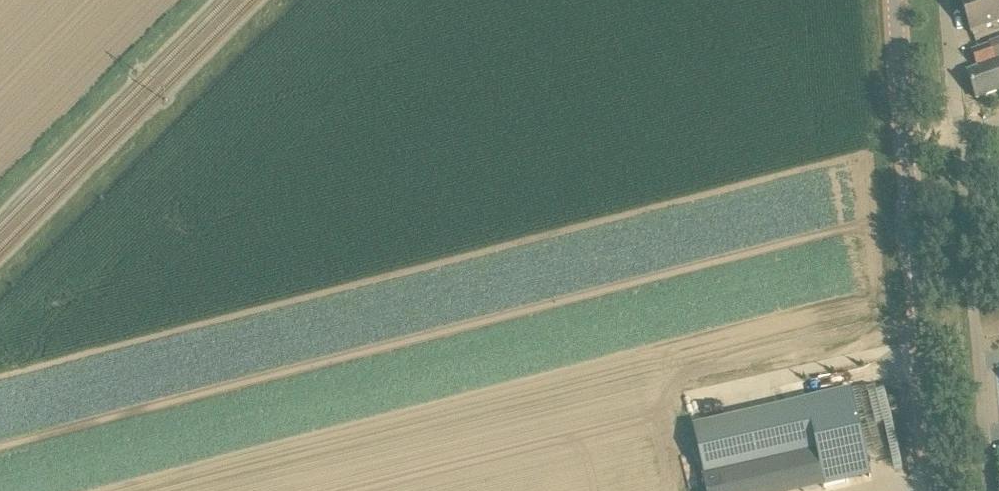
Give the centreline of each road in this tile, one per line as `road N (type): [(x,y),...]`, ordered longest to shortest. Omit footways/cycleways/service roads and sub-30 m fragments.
road 1 (tertiary): [(945,490),(900,0)]
road 2 (residential): [(997,490),(953,0)]

